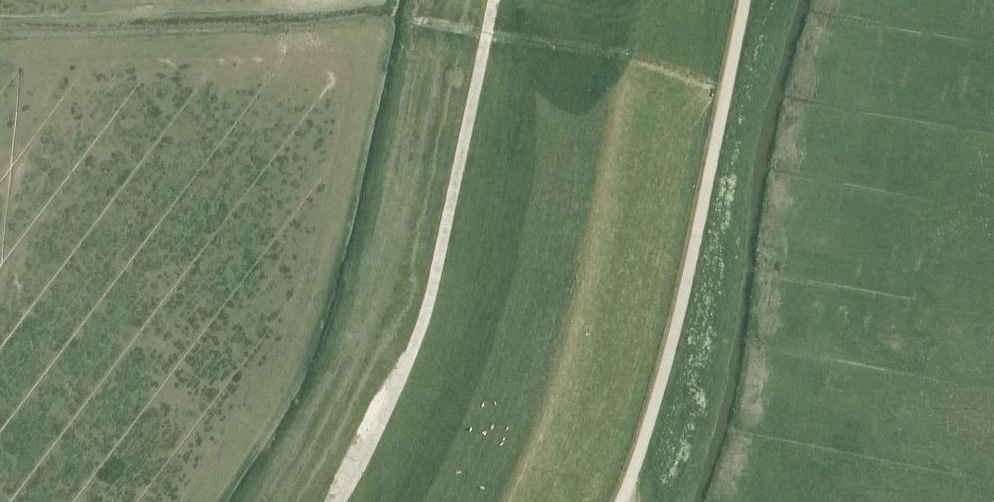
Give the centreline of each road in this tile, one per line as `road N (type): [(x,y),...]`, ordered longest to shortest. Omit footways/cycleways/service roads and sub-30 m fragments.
road 1 (track): [(341,501),(421,337),(496,0)]
road 2 (residential): [(618,501),(681,293),(742,0)]

